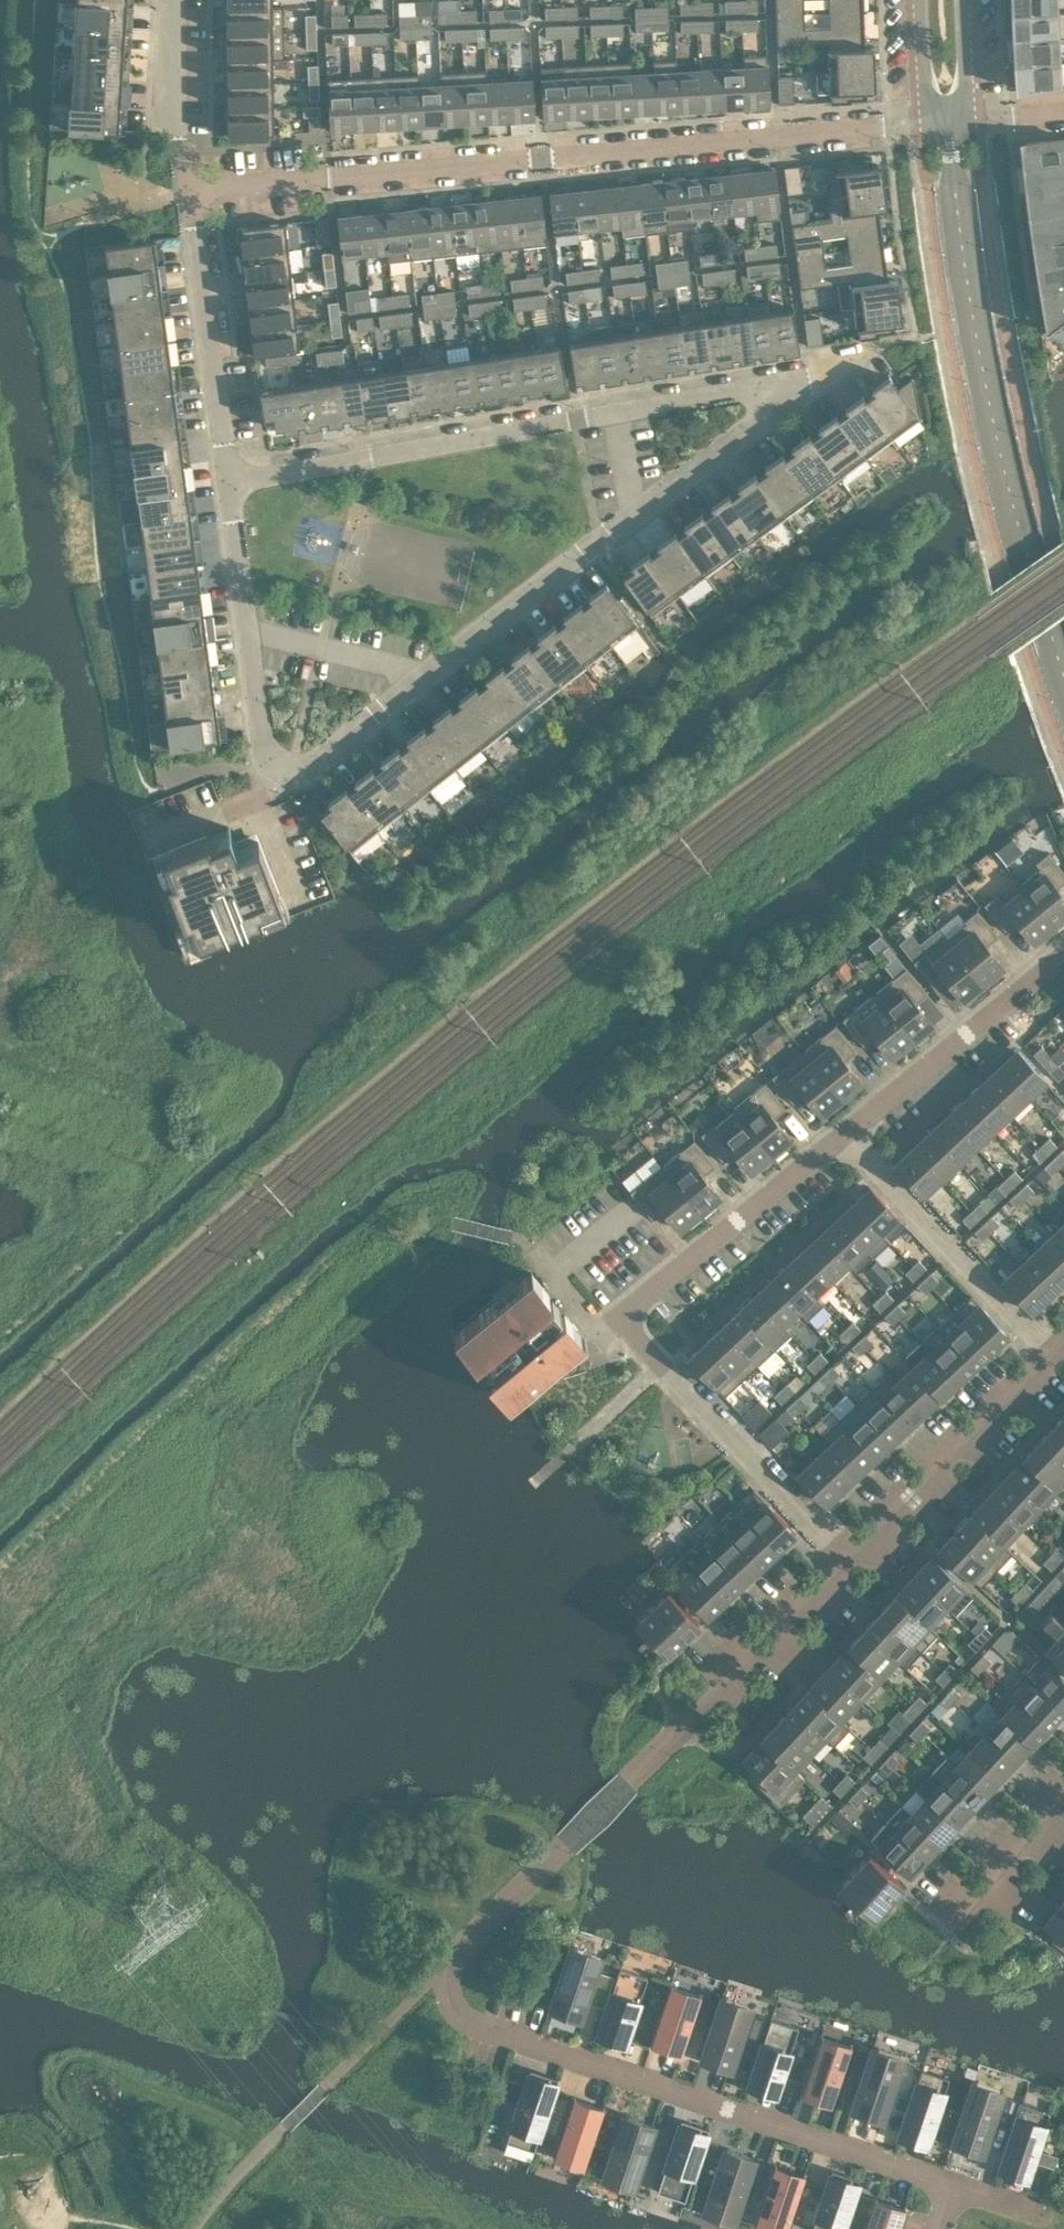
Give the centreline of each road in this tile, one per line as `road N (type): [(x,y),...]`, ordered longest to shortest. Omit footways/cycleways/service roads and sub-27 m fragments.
road 1 (residential): [(850,1557),(617,1319),(1063,954)]
road 2 (residential): [(955,2184),(544,2051),(464,2010),(442,1971),(565,1846)]
road 3 (residential): [(187,189),(915,120)]
road 4 (residential): [(288,773),(312,768),(808,381)]
road 5 (residential): [(229,486),(808,381)]
road 6 (residential): [(850,1557),(565,1846)]
road 7 (residential): [(229,486),(187,189)]
road 8 (residential): [(288,773),(270,756),(229,486)]
road 9 (residential): [(1048,1353),(850,1557)]
road 10 (residential): [(187,189),(173,79),(175,0)]
road 11 (residential): [(967,1915),(1063,1802)]
road 12 (tertiary): [(924,0),(926,94),(951,121)]
road 13 (tertiary): [(951,121),(968,88),(964,0)]

